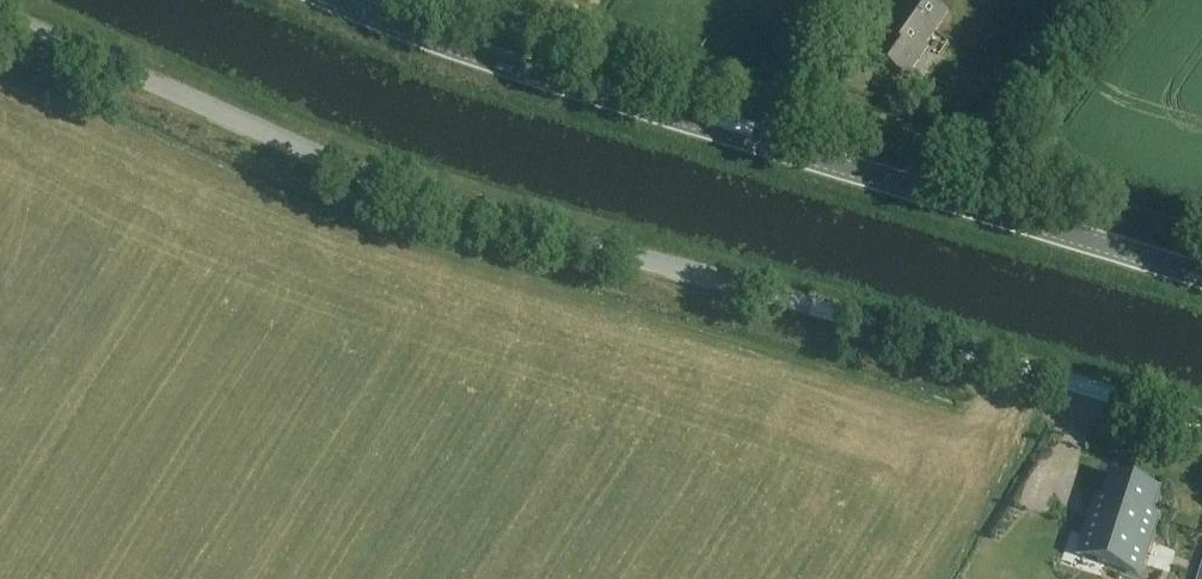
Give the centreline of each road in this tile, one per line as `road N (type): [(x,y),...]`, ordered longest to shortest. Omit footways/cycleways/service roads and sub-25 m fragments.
road 1 (unclassified): [(1201,423),(670,267),(479,220),(293,149),(0,14)]
road 2 (tertiary): [(1201,275),(625,100),(339,0)]

